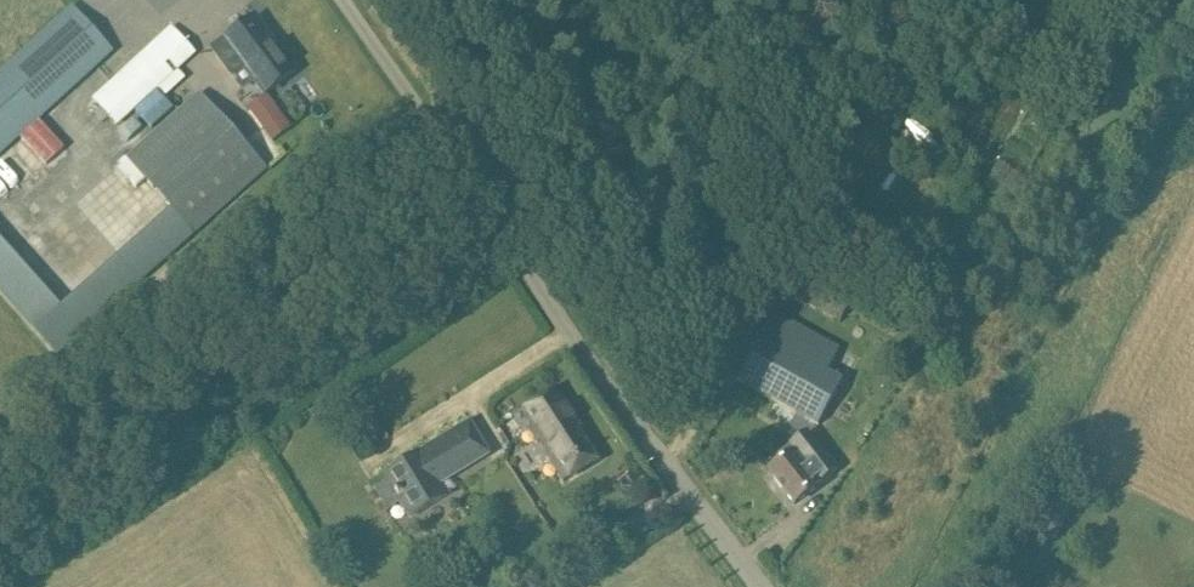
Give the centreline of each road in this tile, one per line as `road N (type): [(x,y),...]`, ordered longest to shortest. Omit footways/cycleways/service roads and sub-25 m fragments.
road 1 (unclassified): [(766,586),(539,287),(344,0)]

